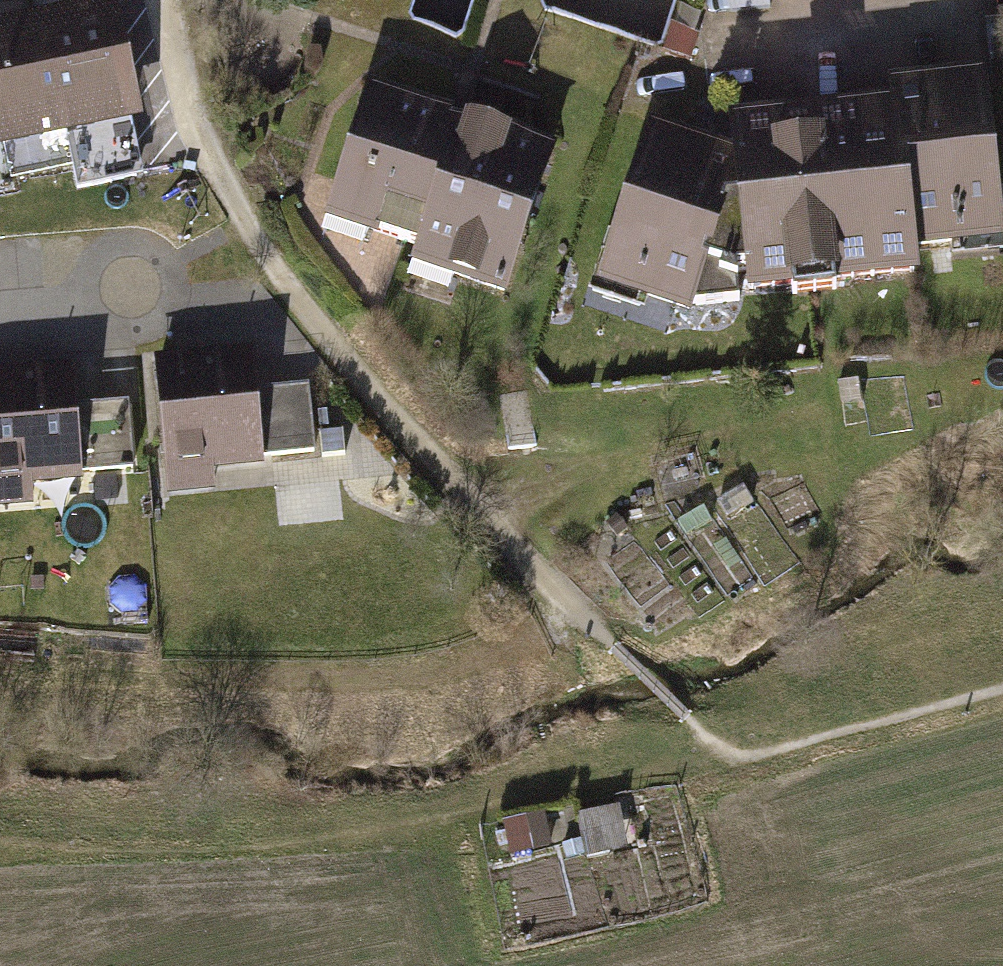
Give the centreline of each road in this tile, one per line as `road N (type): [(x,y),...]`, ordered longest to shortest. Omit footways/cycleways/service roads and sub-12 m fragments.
road 1 (residential): [(168,0),(201,139),(280,275),(471,516),(703,739)]
road 2 (track): [(0,861),(212,865),(669,775),(703,739)]

